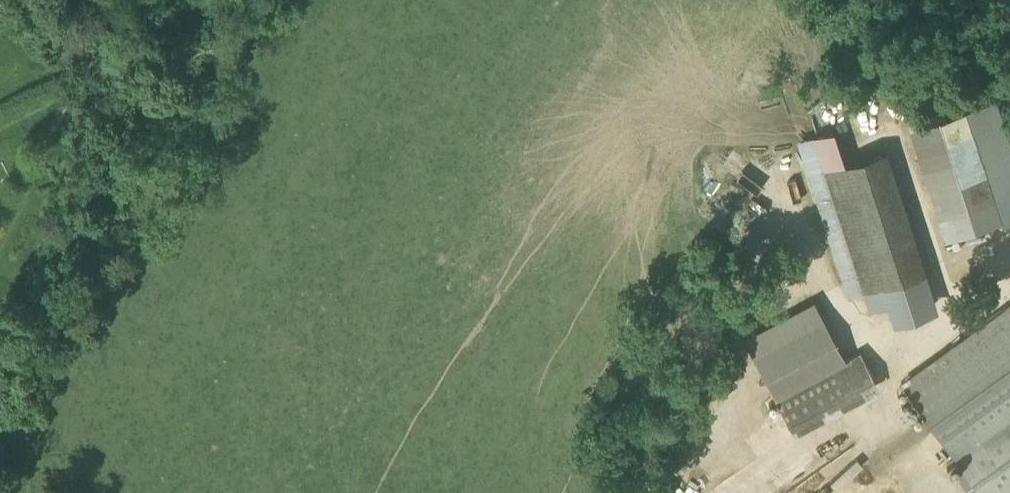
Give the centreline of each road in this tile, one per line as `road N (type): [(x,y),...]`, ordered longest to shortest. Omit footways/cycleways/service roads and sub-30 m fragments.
road 1 (track): [(625,492),(751,239)]

